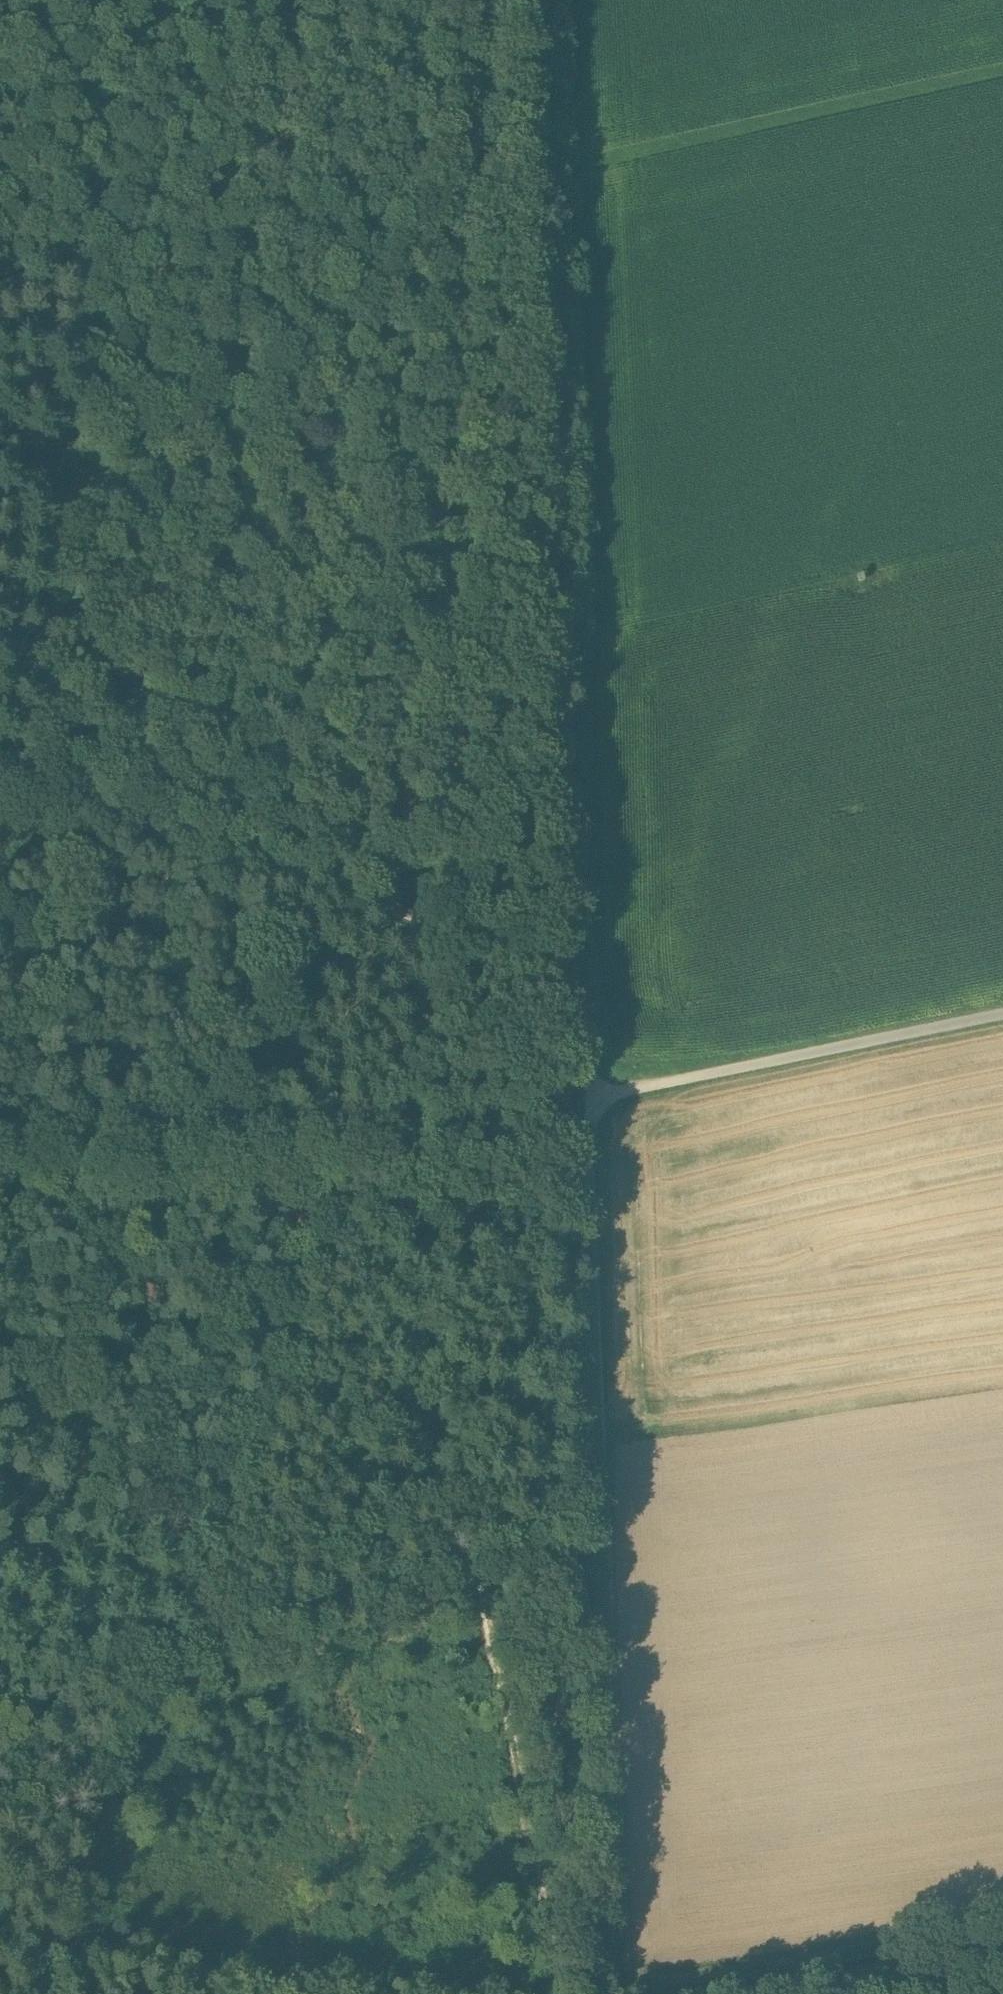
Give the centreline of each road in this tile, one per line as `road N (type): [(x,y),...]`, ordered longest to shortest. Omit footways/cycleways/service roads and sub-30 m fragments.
road 1 (track): [(491,0),(437,899)]
road 2 (track): [(388,1159),(62,1993)]
road 3 (track): [(388,1159),(448,1387),(470,1592),(569,1993)]
road 4 (track): [(598,1091),(590,1161),(626,1939)]
road 5 (track): [(0,257),(481,156)]
road 6 (track): [(437,899),(258,823),(0,740)]
road 7 (track): [(598,1091),(1002,1014)]
road 8 (track): [(400,1128),(0,1140)]
road 9 (track): [(1002,1937),(641,1993)]
road 10 (track): [(437,899),(487,909),(534,935),(564,967),(598,1091)]
road 11 (track): [(437,899),(417,1044),(388,1159)]
road 12 (track): [(310,1993),(186,1964),(97,1917)]

